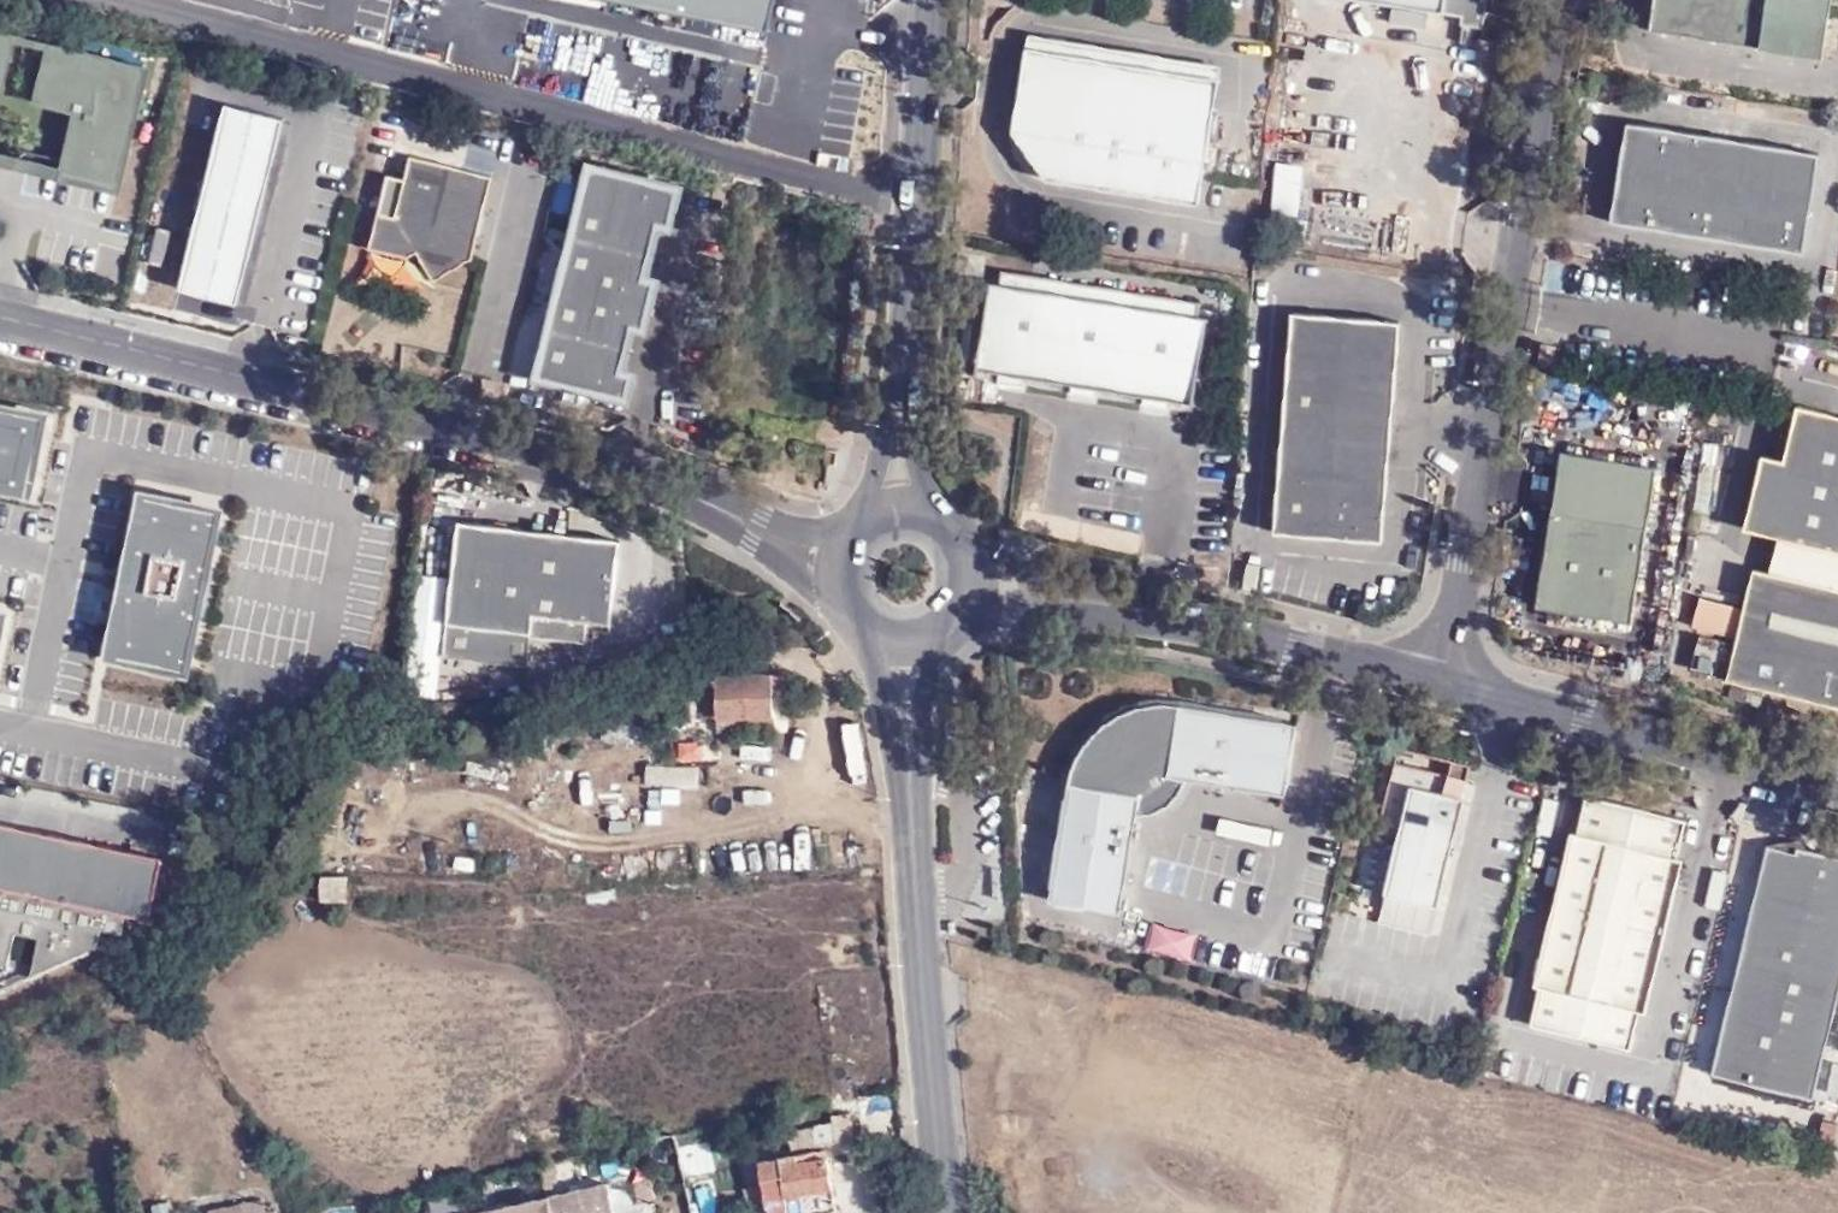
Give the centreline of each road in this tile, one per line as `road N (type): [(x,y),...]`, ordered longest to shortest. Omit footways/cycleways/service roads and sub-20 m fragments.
road 1 (unclassified): [(0,312),(630,475),(763,532)]
road 2 (unclassified): [(1559,0),(1444,681)]
road 3 (tertiary): [(910,749),(949,1212)]
road 4 (tertiary): [(898,428),(933,0)]
road 5 (tertiary): [(1837,779),(1444,681)]
road 6 (tertiary): [(1444,681),(1057,591)]

